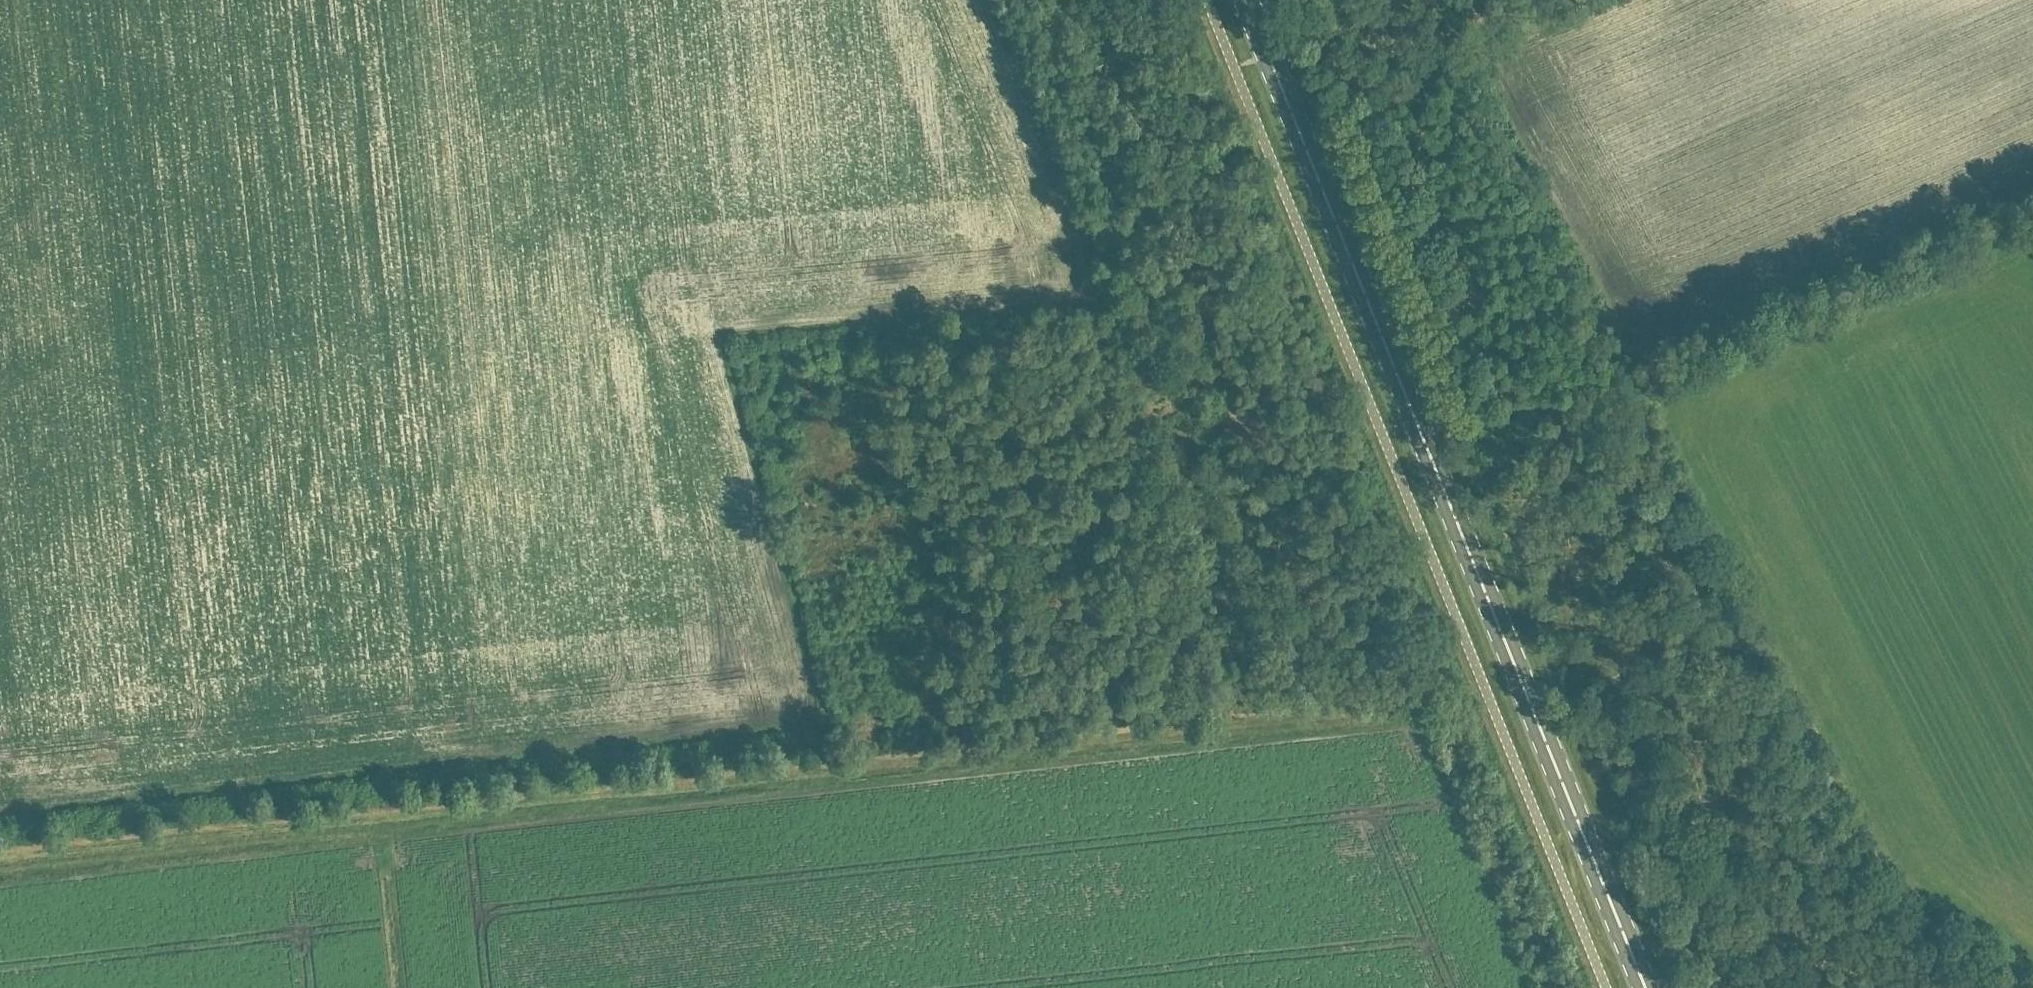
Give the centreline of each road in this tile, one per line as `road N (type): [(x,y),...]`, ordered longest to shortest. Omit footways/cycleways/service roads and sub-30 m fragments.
road 1 (track): [(0,854),(1254,720),(1394,711),(1427,718)]
road 2 (primary): [(1645,987),(1245,0)]
road 3 (track): [(1397,0),(1386,20),(1240,84)]

